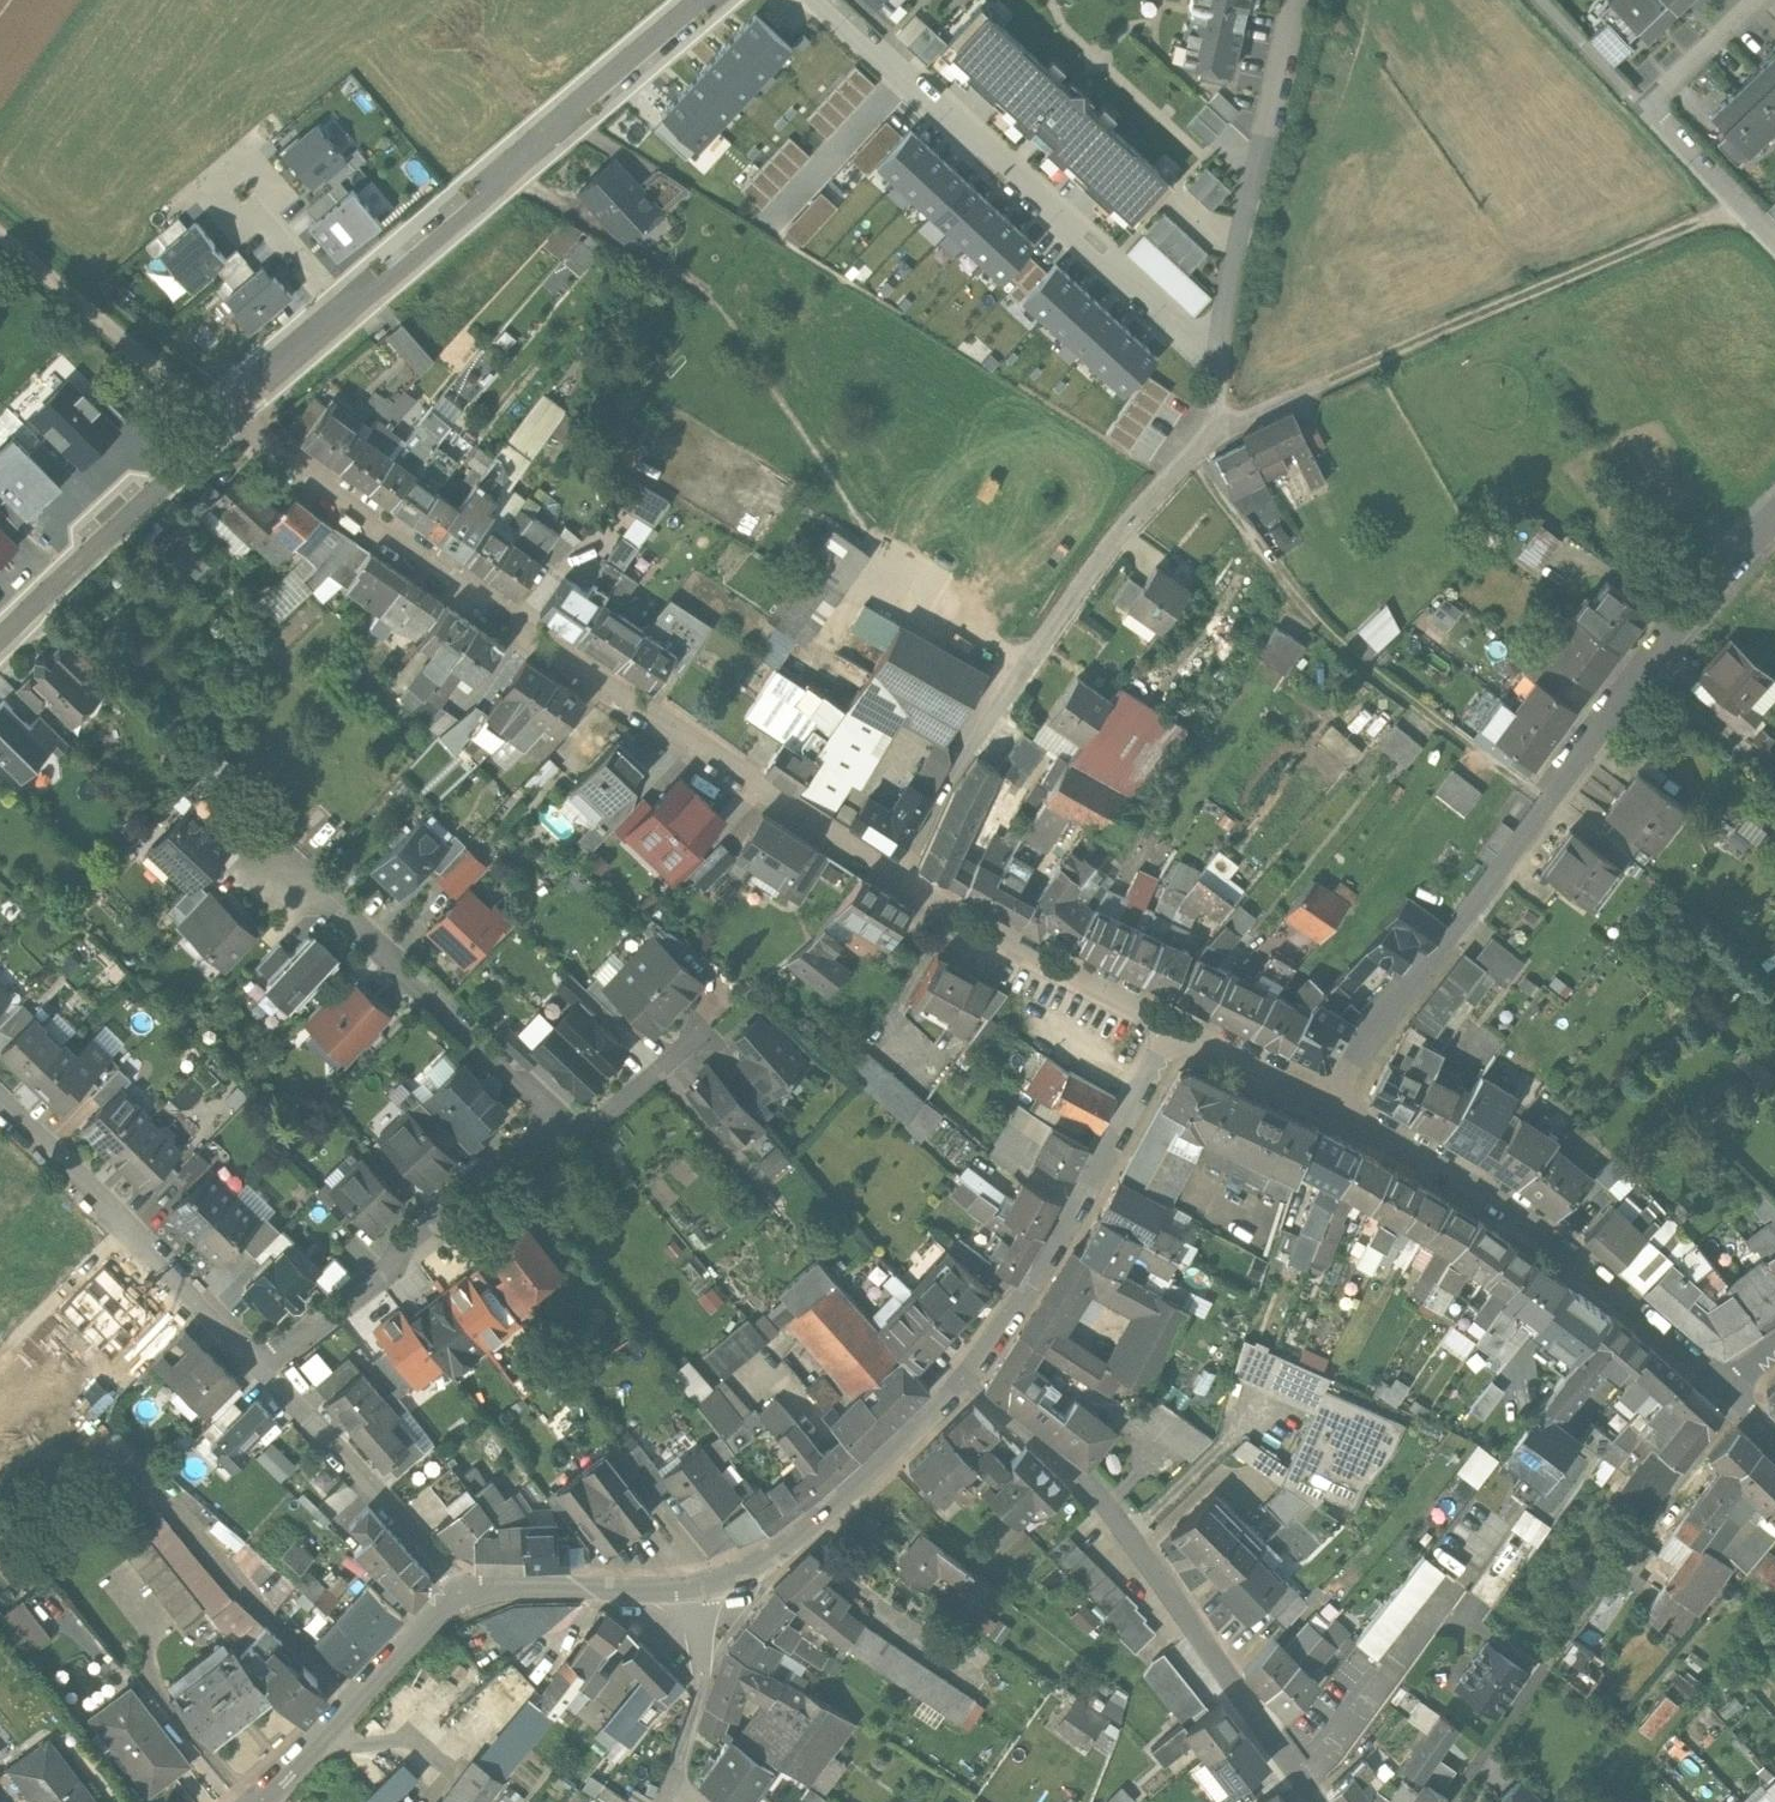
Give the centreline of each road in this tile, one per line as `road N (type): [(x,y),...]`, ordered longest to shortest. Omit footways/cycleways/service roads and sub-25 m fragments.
road 1 (residential): [(234,428),(671,731),(900,878)]
road 2 (residential): [(1337,1106),(1375,1040),(1706,590),(1774,509)]
road 3 (residential): [(959,1385),(1089,1489),(1311,1801)]
road 4 (residential): [(900,878),(969,748),(1128,519),(1202,439)]
road 5 (residential): [(822,0),(1183,332),(1222,344)]
road 6 (track): [(1551,803),(1320,628),(1188,452)]
road 7 (residential): [(1452,1801),(1739,1402)]
road 8 (residential): [(1337,1106),(1574,1257),(1728,1392)]
road 9 (track): [(1329,376),(1737,208)]
road 10 (residential): [(1176,1023),(1060,1240),(959,1385)]
road 11 (residential): [(260,1370),(391,1271),(406,1239),(557,1120)]
road 12 (residential): [(557,1120),(322,895),(274,877)]
road 13 (residential): [(0,1109),(260,1370)]
road 14 (residential): [(1222,344),(1296,0)]
road 15 (residential): [(959,1385),(813,1527),(763,1566),(697,1593)]
road 16 (residential): [(0,651),(234,428)]
road 17 (residential): [(900,878),(1176,1023)]
road 18 (track): [(0,234),(234,428)]
road 19 (residential): [(464,1596),(262,1801)]
road 20 (residential): [(355,323),(563,145)]
road 21 (residential): [(289,1402),(464,1596)]
road 22 (residential): [(697,1593),(464,1596)]
road 23 (residential): [(563,145),(731,0)]
road 24 (residential): [(697,1593),(709,1648),(705,1683),(669,1789)]
road 25 (residential): [(232,180),(355,323)]
road 26 (residential): [(1774,246),(1643,111)]
road 27 (residential): [(1176,1023),(1337,1106)]
road 28 (residential): [(557,1120),(576,1126),(606,1118),(701,1034)]
road 29 (residential): [(234,428),(355,323)]
road 30 (residential): [(1643,111),(1758,0)]
road 31 (residential): [(459,24),(563,145)]
road 32 (residential): [(1643,111),(1535,0)]
road 33 (residential): [(1202,439),(1329,376)]

